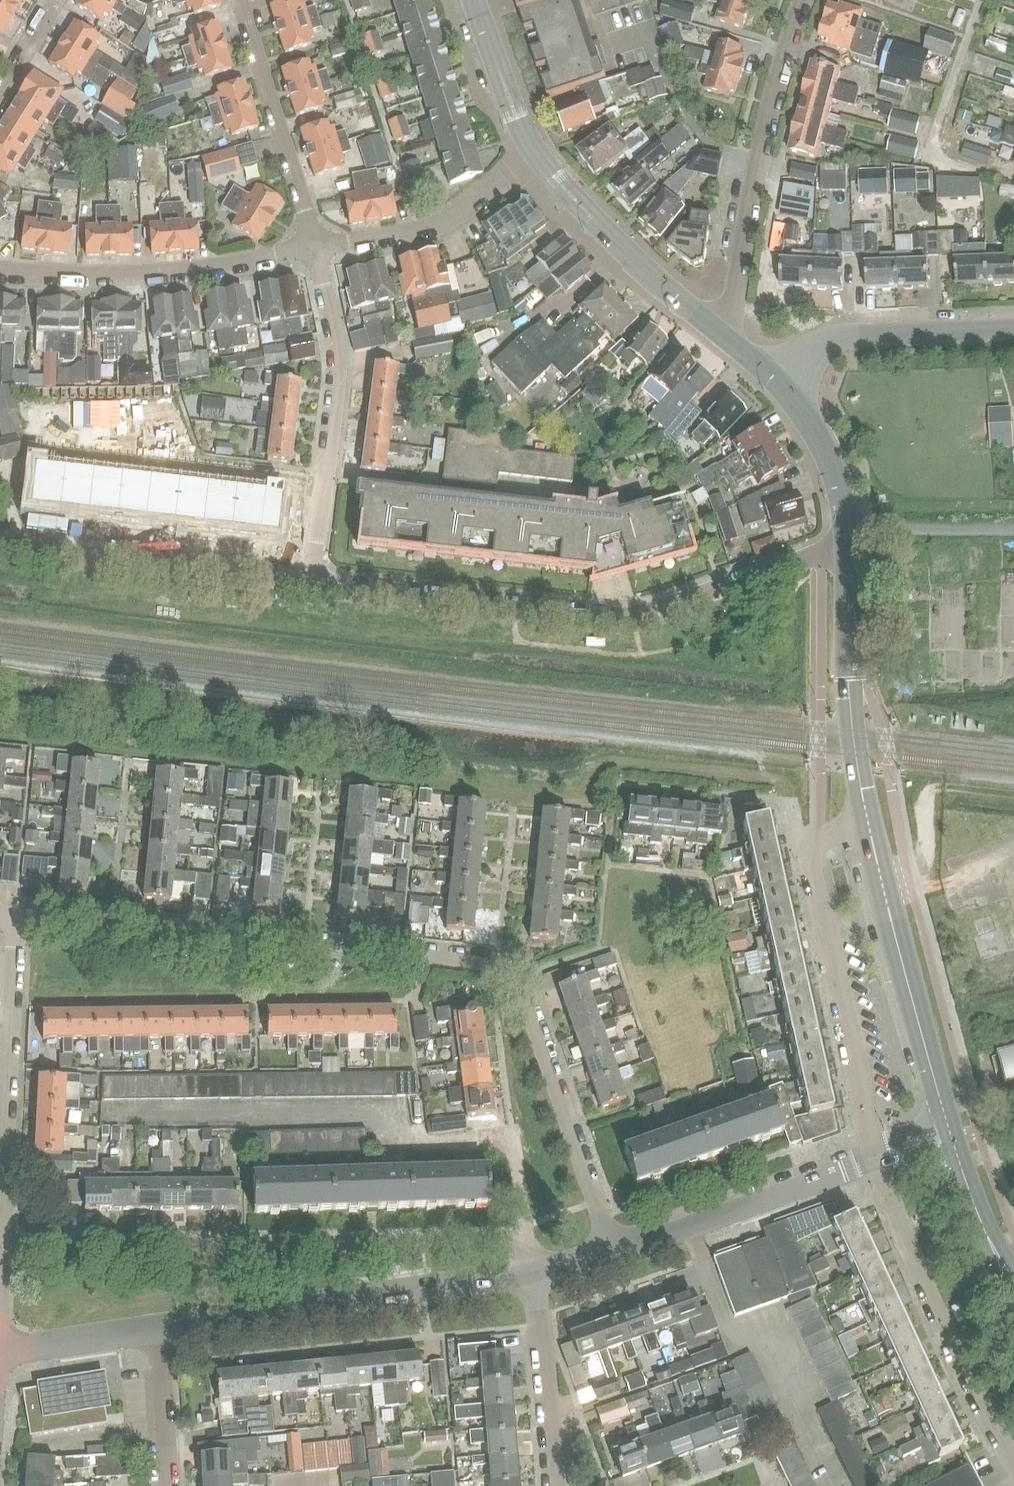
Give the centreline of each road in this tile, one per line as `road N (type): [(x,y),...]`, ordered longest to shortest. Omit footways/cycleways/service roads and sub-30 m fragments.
road 1 (residential): [(613,1255),(515,969),(16,915)]
road 2 (residential): [(536,1275),(527,1239),(3,1249)]
road 3 (residential): [(849,537),(632,619),(314,578)]
road 4 (residential): [(157,1330),(536,1275)]
road 5 (residential): [(869,821),(819,840),(812,856),(877,1161)]
road 6 (residential): [(715,329),(732,305),(768,120),(804,0)]
road 7 (residential): [(3,1249),(16,915)]
road 8 (residential): [(877,1161),(952,1342),(1013,1464)]
road 9 (residential): [(314,250),(336,363),(314,578)]
road 10 (tertiary): [(953,1135),(869,821)]
road 11 (residential): [(0,270),(202,269),(314,250)]
road 12 (residential): [(314,578),(0,548)]
road 13 (tertiary): [(869,821),(850,678),(849,537)]
road 14 (residential): [(613,1255),(877,1161)]
road 15 (residential): [(239,0),(314,250)]
road 16 (tertiary): [(715,329),(618,247),(535,153)]
road 17 (residential): [(779,382),(824,343),(851,335),(1013,327)]
road 18 (residential): [(314,250),(424,229),(459,212),(535,153)]
road 19 (residential): [(553,1485),(536,1275)]
road 20 (track): [(880,869),(922,852),(924,797),(931,790),(1013,795)]
road 21 (tertiary): [(849,537),(832,466),(779,382)]
road 22 (residential): [(849,537),(879,529),(1013,532)]
road 23 (tertiary): [(535,153),(474,0)]
road 24 (tertiary): [(1013,1283),(953,1135)]
road 25 (residential): [(0,1355),(157,1330)]
road 26 (residential): [(168,1485),(157,1330)]
road 27 (residential): [(0,104),(69,0)]

